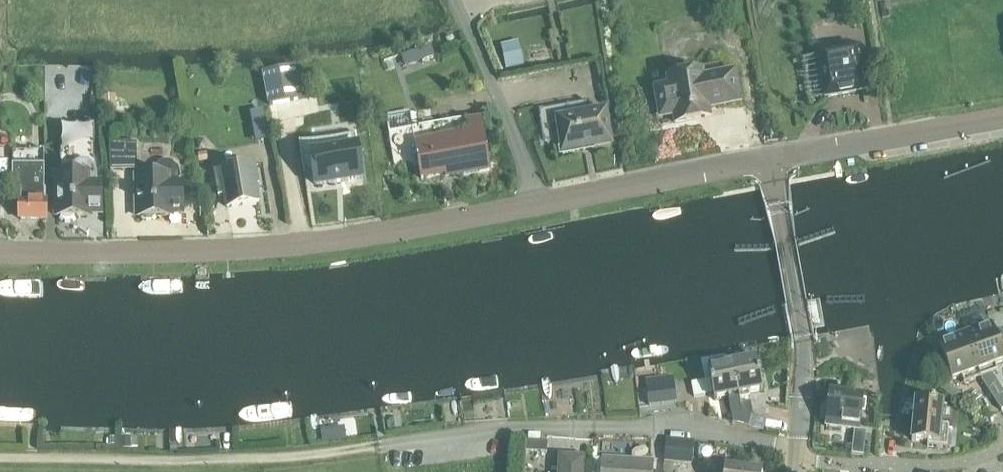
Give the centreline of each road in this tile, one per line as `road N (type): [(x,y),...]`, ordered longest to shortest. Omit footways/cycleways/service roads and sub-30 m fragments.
road 1 (tertiary): [(769,158),(350,237),(143,255),(0,252)]
road 2 (unclassified): [(385,448),(602,426),(733,437),(799,460)]
road 3 (track): [(0,463),(214,466),(385,448)]
road 4 (tertiary): [(769,158),(1002,117)]
road 5 (unclassified): [(805,344),(769,158)]

